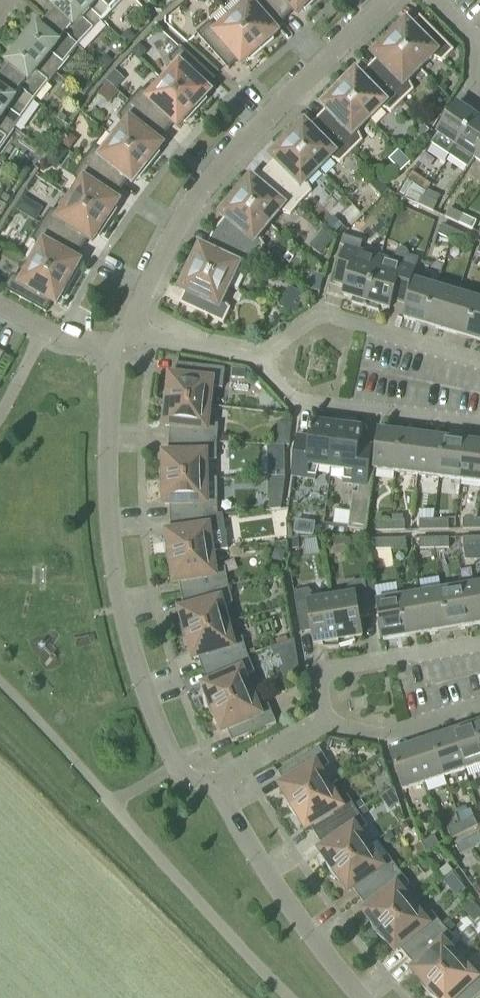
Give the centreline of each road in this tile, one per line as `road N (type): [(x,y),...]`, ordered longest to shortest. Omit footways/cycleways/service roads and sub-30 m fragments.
road 1 (residential): [(385,0),(220,166),(175,228),(123,334)]
road 2 (residential): [(119,352),(108,456),(112,539),(148,703),(176,767)]
road 3 (residential): [(361,997),(293,911),(217,786)]
road 4 (residential): [(256,357),(304,403),(479,424)]
road 5 (residential): [(256,357),(322,314),(479,360)]
road 6 (residential): [(324,725),(319,673),(479,642)]
road 7 (residential): [(324,725),(381,737),(479,704)]
road 8 (residential): [(123,334),(256,357)]
road 9 (residential): [(119,352),(45,331),(0,305)]
road 10 (residential): [(217,786),(324,725)]

